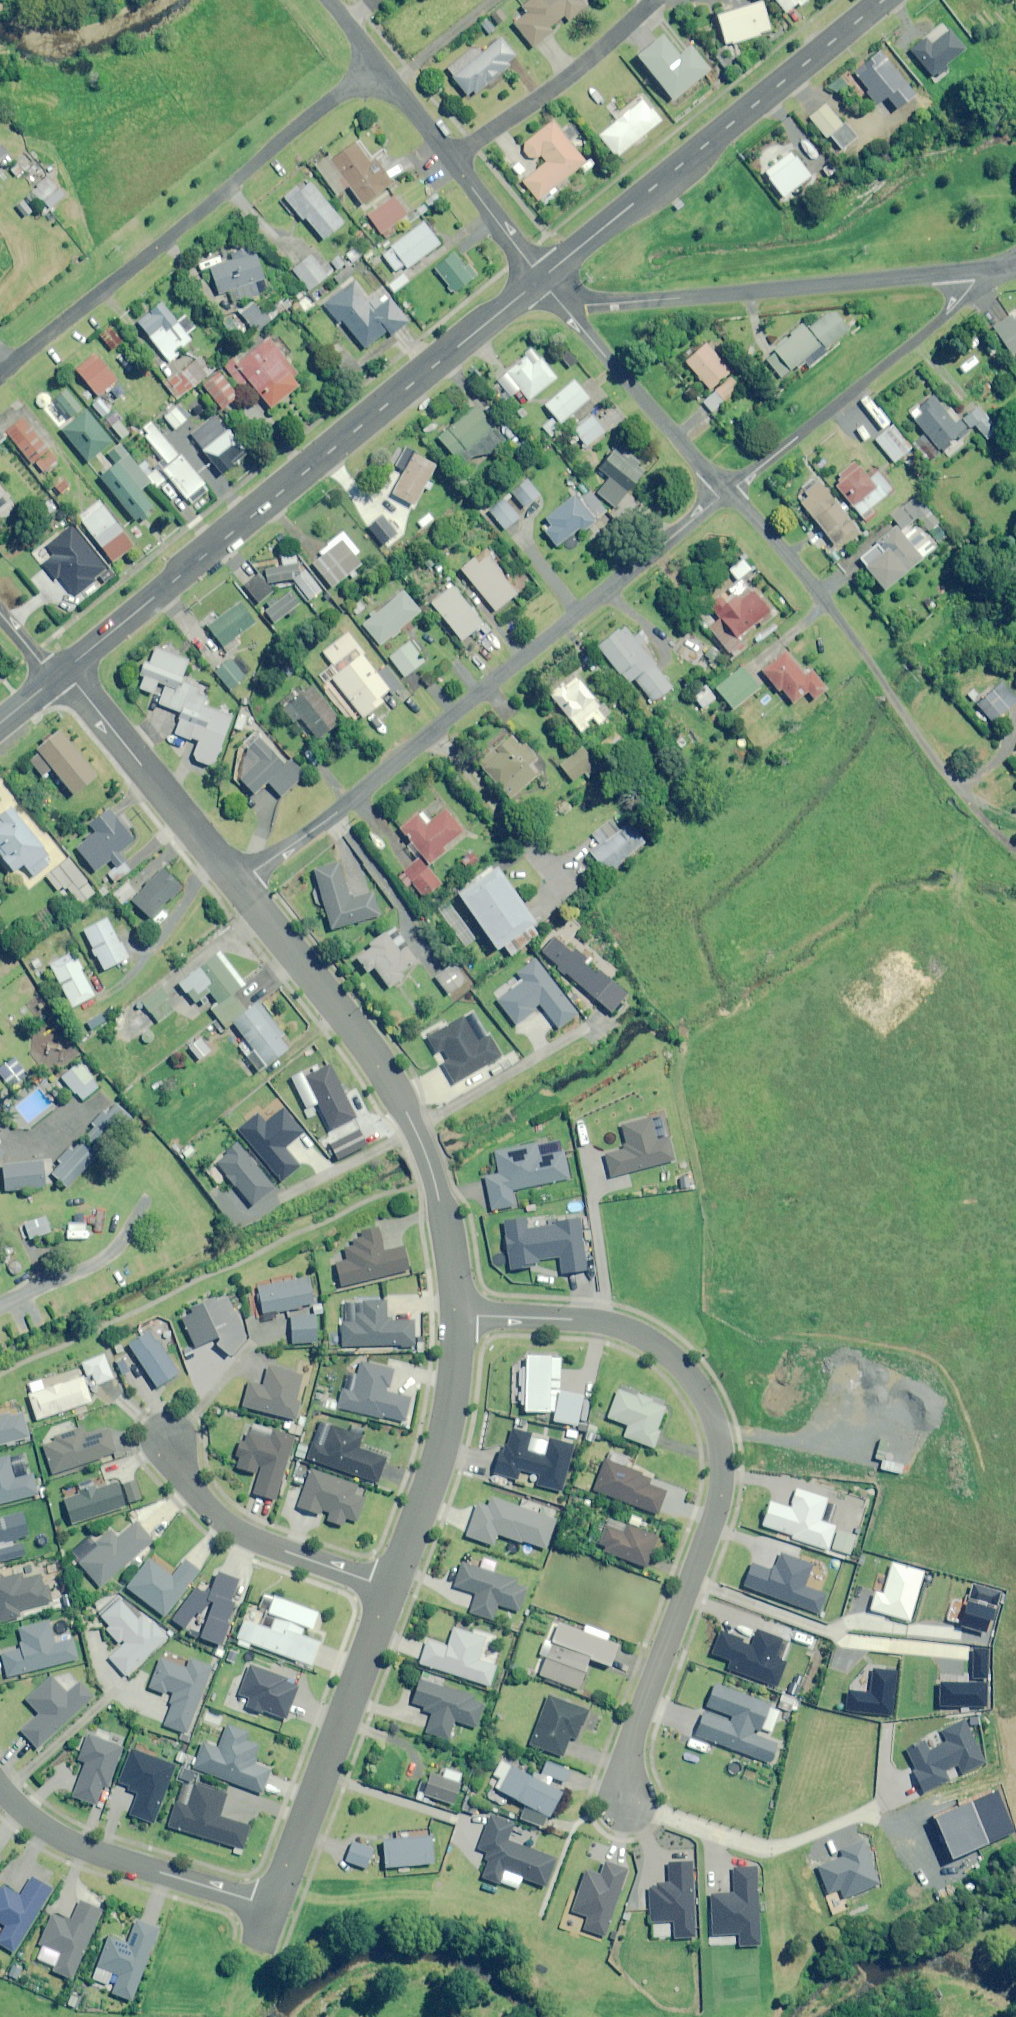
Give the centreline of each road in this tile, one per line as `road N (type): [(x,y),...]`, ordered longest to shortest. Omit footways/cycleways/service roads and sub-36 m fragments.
road 1 (residential): [(455,1313),(614,1325),(661,1350),(711,1404),(722,1478),(715,1518),(630,1749),(625,1797)]
road 2 (residential): [(237,887),(729,491)]
road 3 (secondary): [(540,279),(65,669)]
road 4 (residential): [(237,887),(399,1099),(434,1177),(455,1313)]
road 5 (residential): [(0,370),(368,61)]
road 6 (residential): [(729,491),(812,586),(954,785),(1015,849)]
road 7 (secondary): [(881,0),(540,279)]
road 8 (residential): [(564,307),(975,271)]
road 9 (residential): [(391,1589),(272,1908)]
road 10 (residential): [(729,491),(959,302),(975,271)]
road 11 (residential): [(0,1788),(73,1844),(272,1908)]
road 12 (residential): [(455,1313),(448,1416),(391,1589)]
road 13 (residential): [(168,1435),(213,1514),(245,1536),(391,1589)]
road 14 (residential): [(65,669),(237,887)]
road 15 (residential): [(453,159),(572,73),(654,0)]
road 16 (residential): [(864,1811),(753,1841),(625,1797)]
road 17 (residential): [(729,491),(564,307)]
road 18 (residential): [(453,159),(540,279)]
road 19 (residential): [(368,61),(453,159)]

